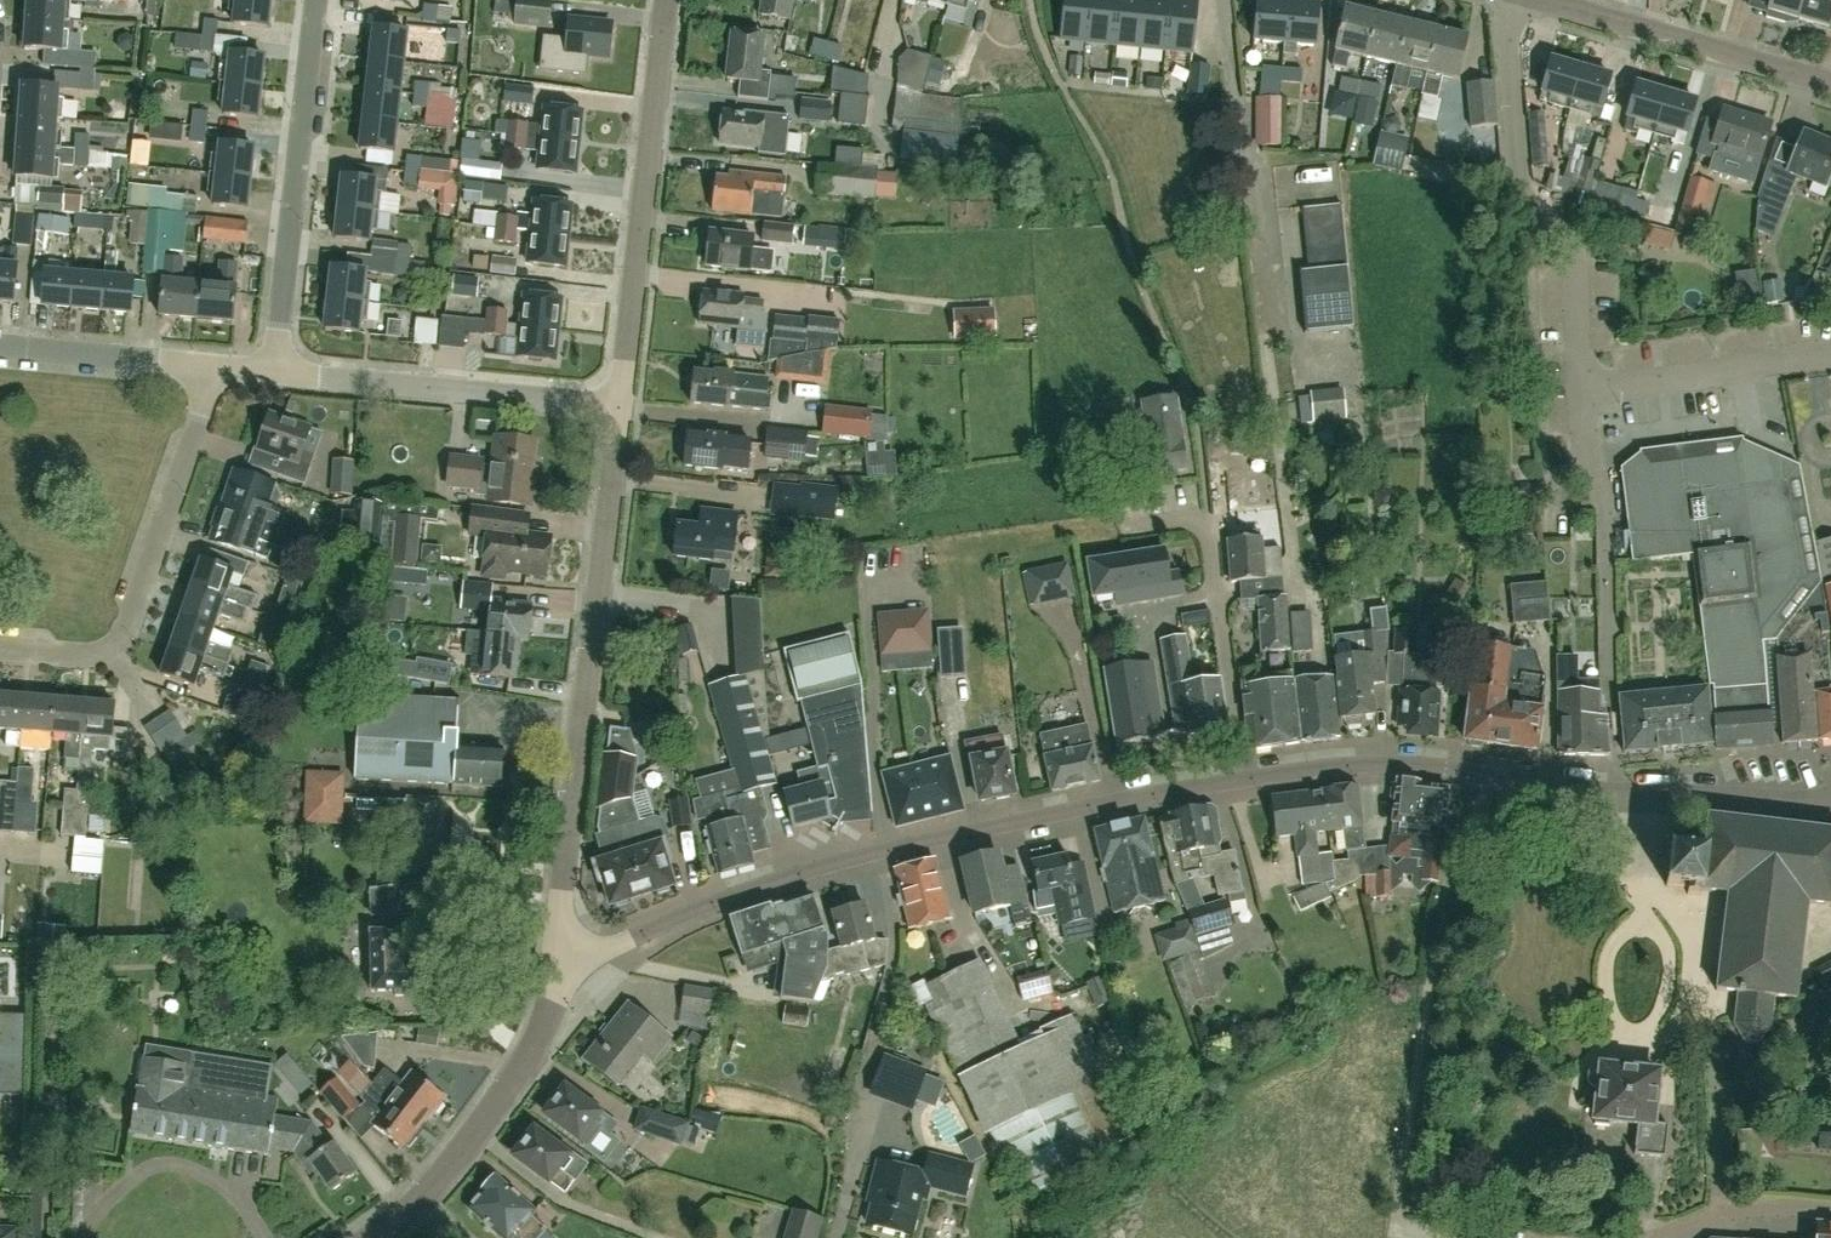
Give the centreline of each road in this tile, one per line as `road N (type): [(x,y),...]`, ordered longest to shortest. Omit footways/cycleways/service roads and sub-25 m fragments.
road 1 (residential): [(1245,779),(840,864),(562,958)]
road 2 (residential): [(1830,356),(1618,385),(1589,378),(1577,349),(1571,250),(1523,192),(1510,49),(1515,0)]
road 3 (residential): [(1830,792),(1554,787),(1393,763),(1245,779)]
road 4 (residential): [(562,958),(564,870),(620,405)]
road 5 (residential): [(0,647),(91,654),(123,634),(217,366)]
road 6 (residential): [(620,405),(664,0)]
road 7 (residential): [(275,371),(315,0)]
road 8 (residential): [(620,405),(275,371)]
road 9 (residential): [(377,1237),(454,1162),(520,1069),(562,958)]
road 10 (residential): [(1245,779),(1207,535),(1186,521),(1132,529)]
road 11 (residential): [(1830,83),(1539,0)]
road 12 (residential): [(217,366),(0,343)]

